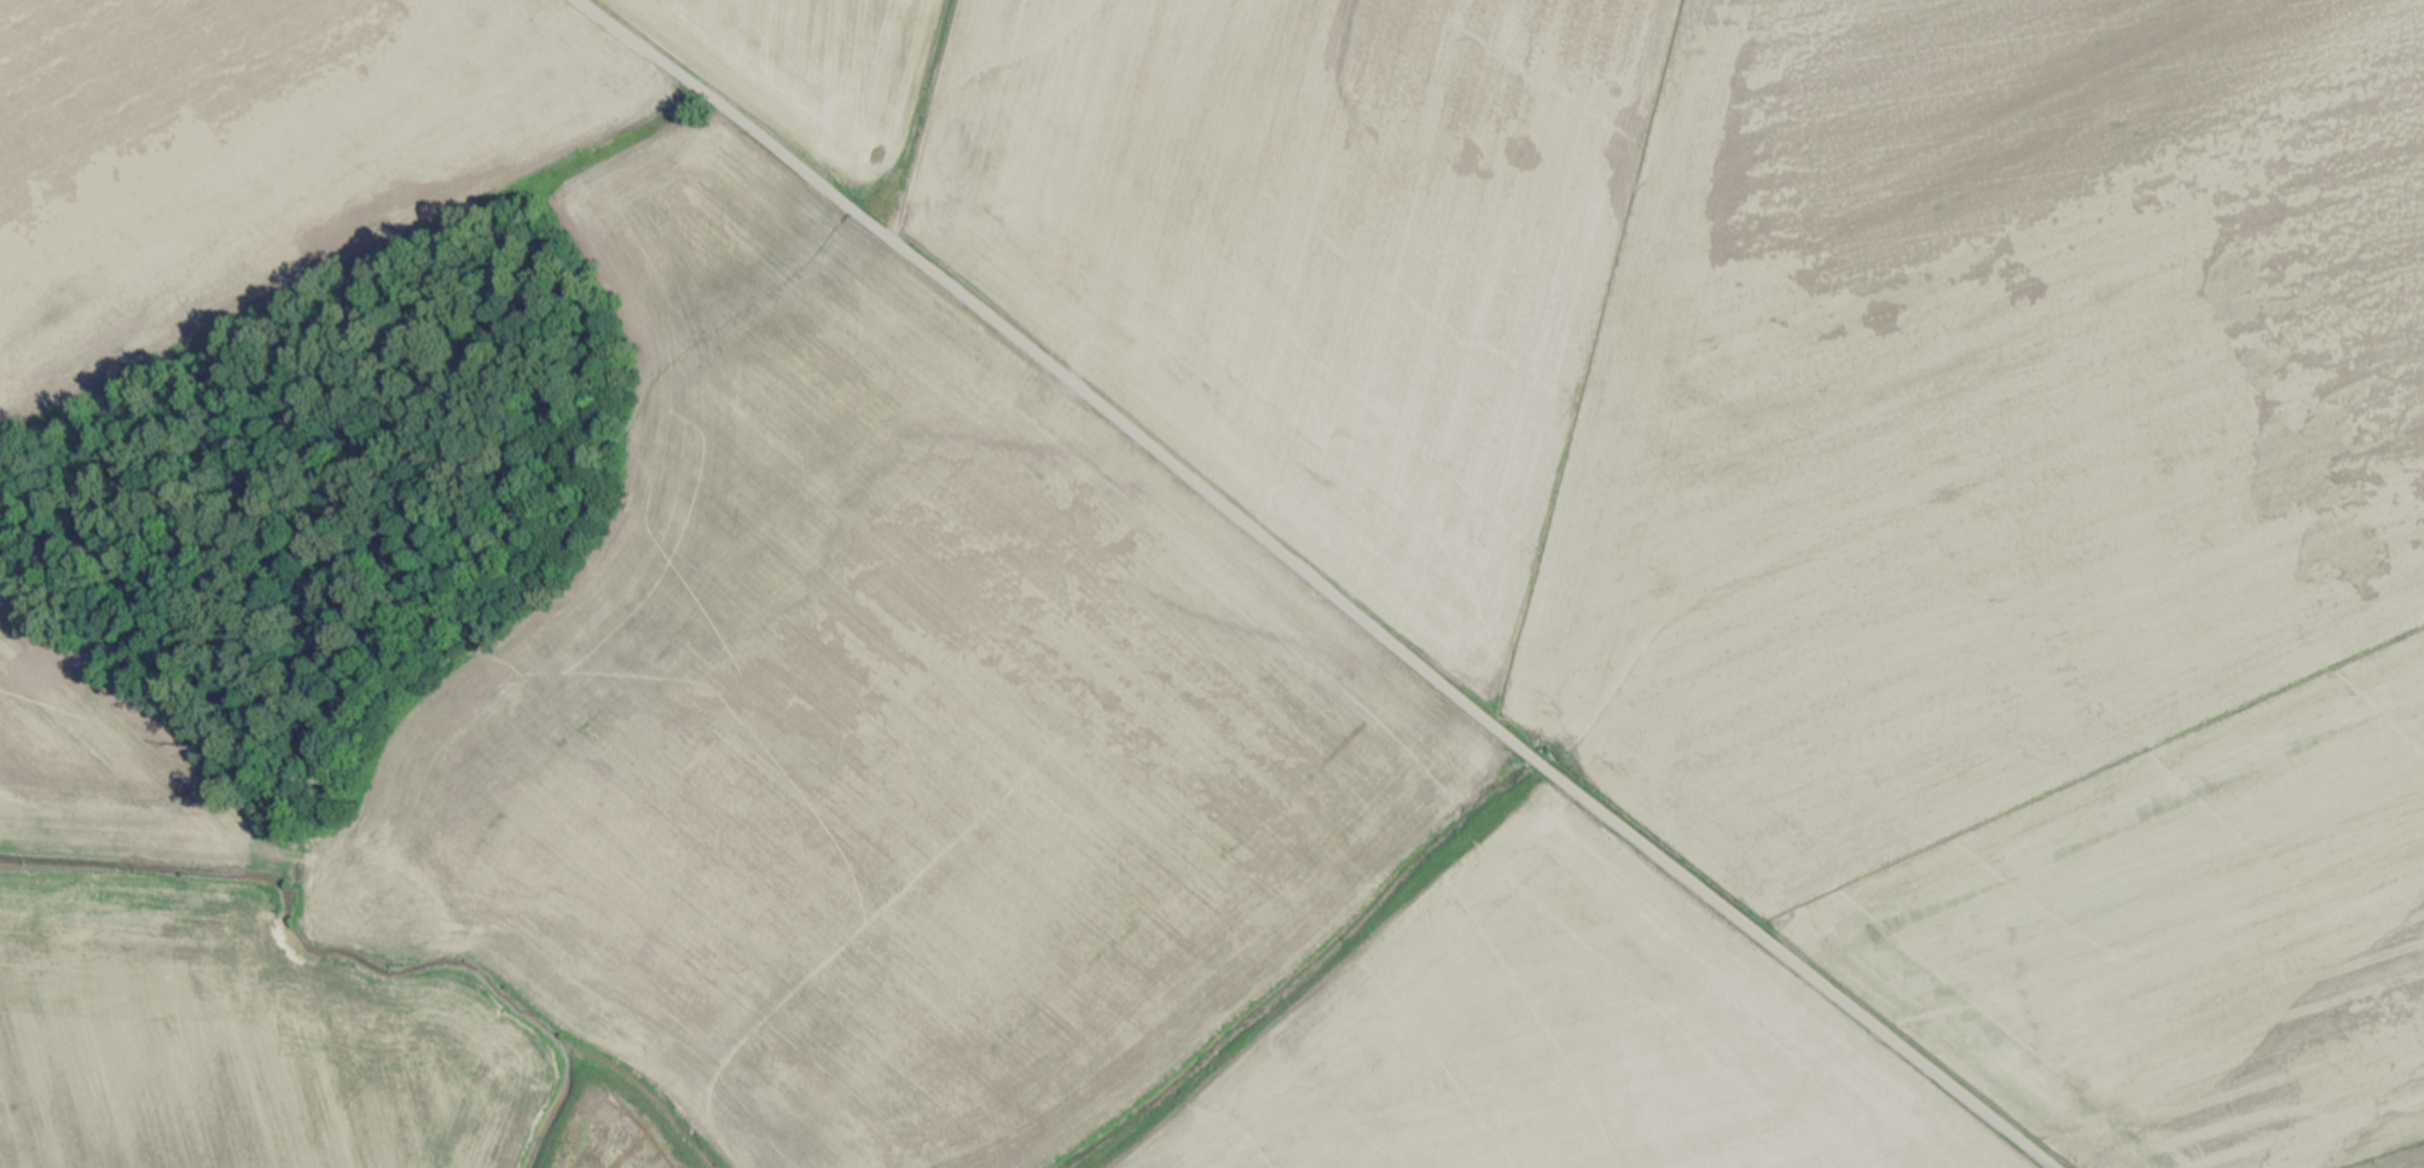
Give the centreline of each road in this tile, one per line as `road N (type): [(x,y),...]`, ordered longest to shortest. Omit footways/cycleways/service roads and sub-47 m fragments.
road 1 (residential): [(2052,1167),(1014,337),(578,0)]

